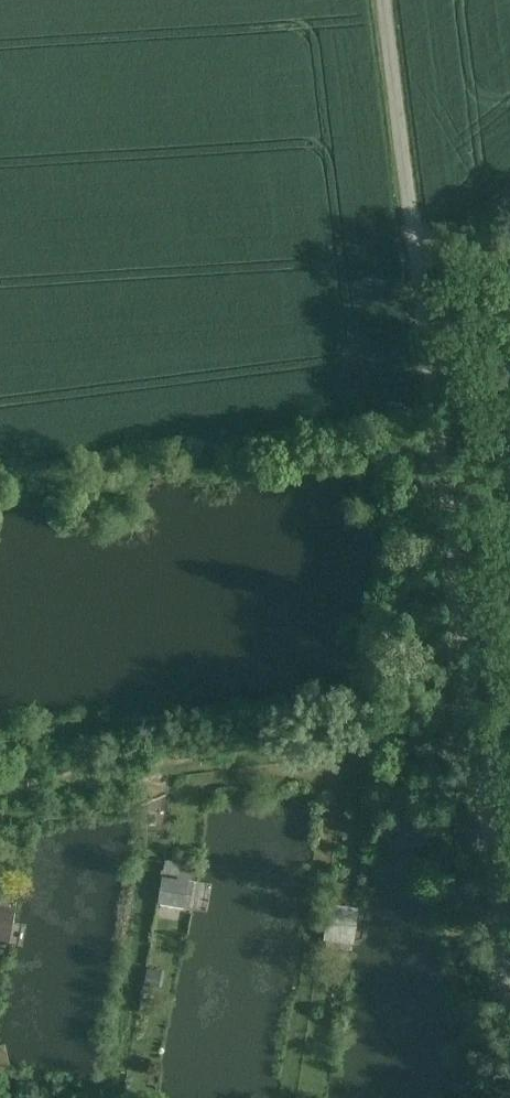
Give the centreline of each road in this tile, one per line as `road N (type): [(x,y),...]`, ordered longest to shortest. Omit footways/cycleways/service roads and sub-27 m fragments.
road 1 (unclassified): [(384,0),(509,977)]
road 2 (track): [(509,579),(451,217)]

